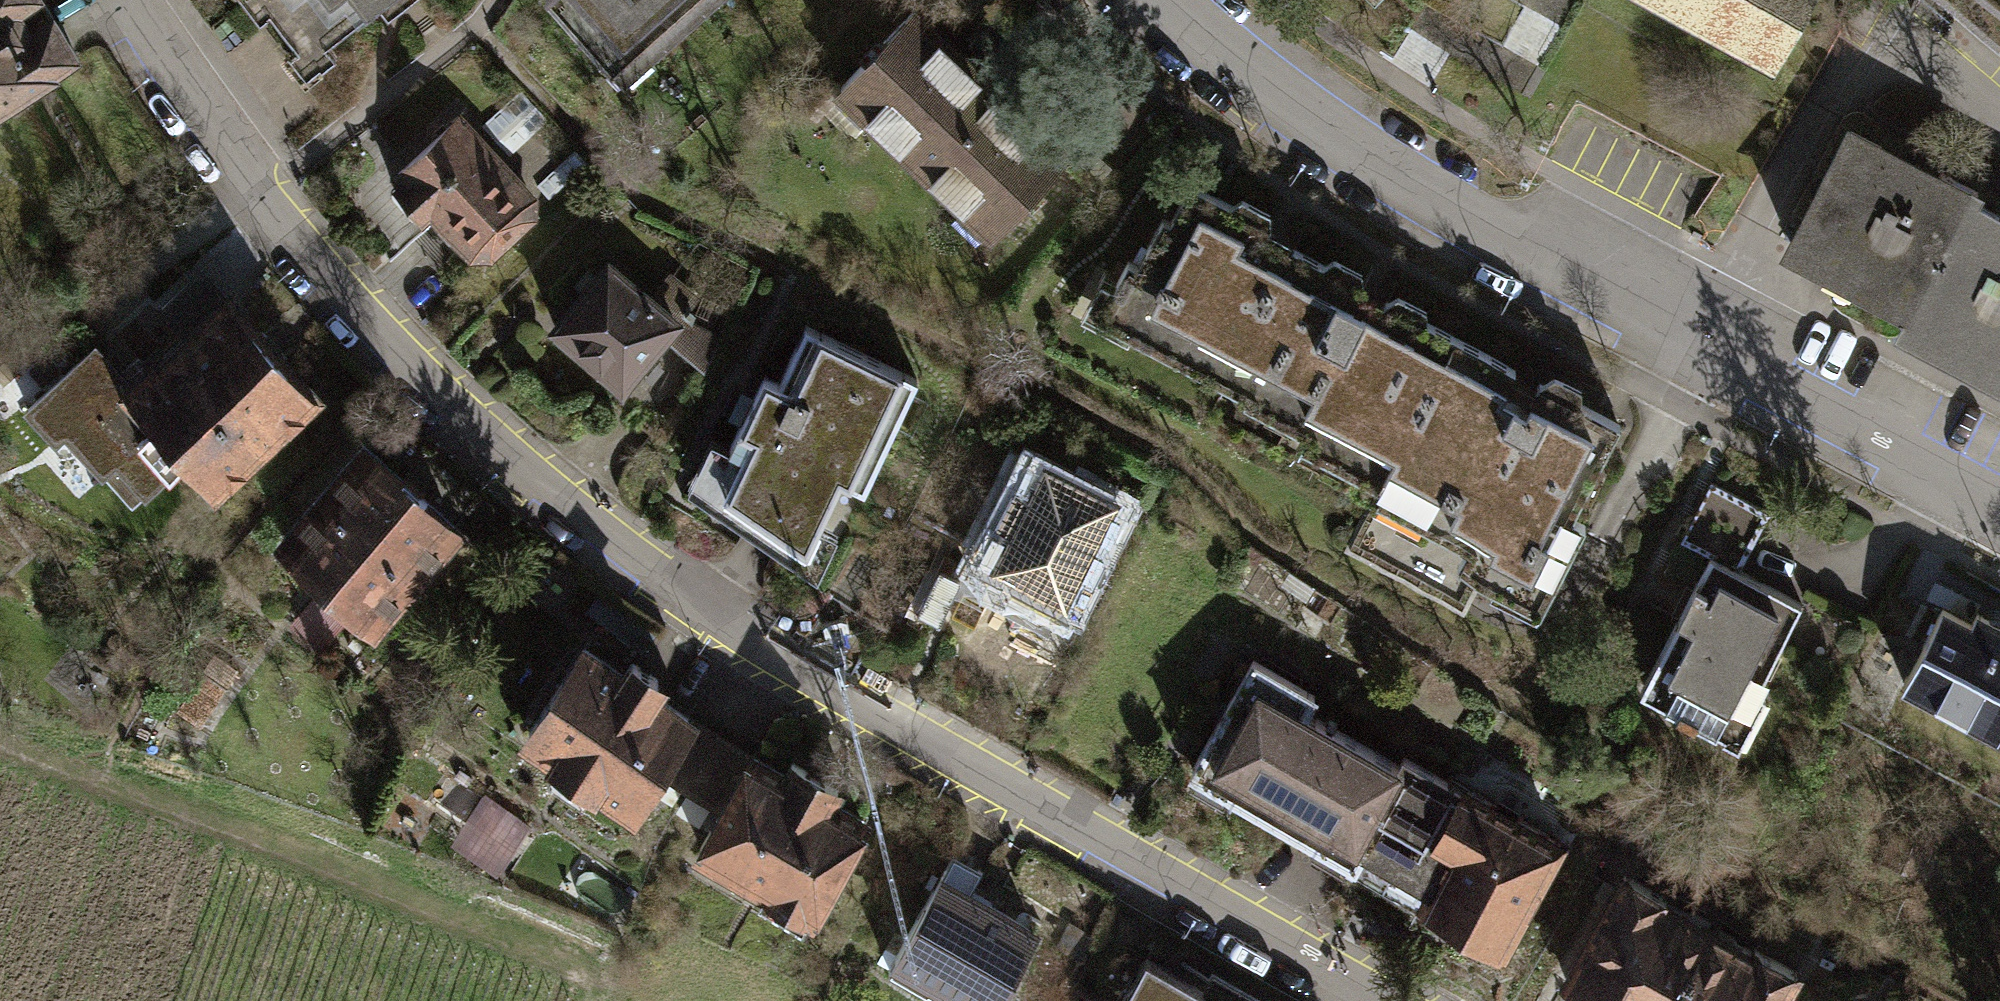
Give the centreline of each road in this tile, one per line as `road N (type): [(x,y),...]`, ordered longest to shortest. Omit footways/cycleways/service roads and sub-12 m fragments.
road 1 (residential): [(1380,1000),(735,630),(534,487),(402,365),(256,196),(121,0)]
road 2 (residential): [(1151,0),(1203,47),(1355,153),(1999,517)]

